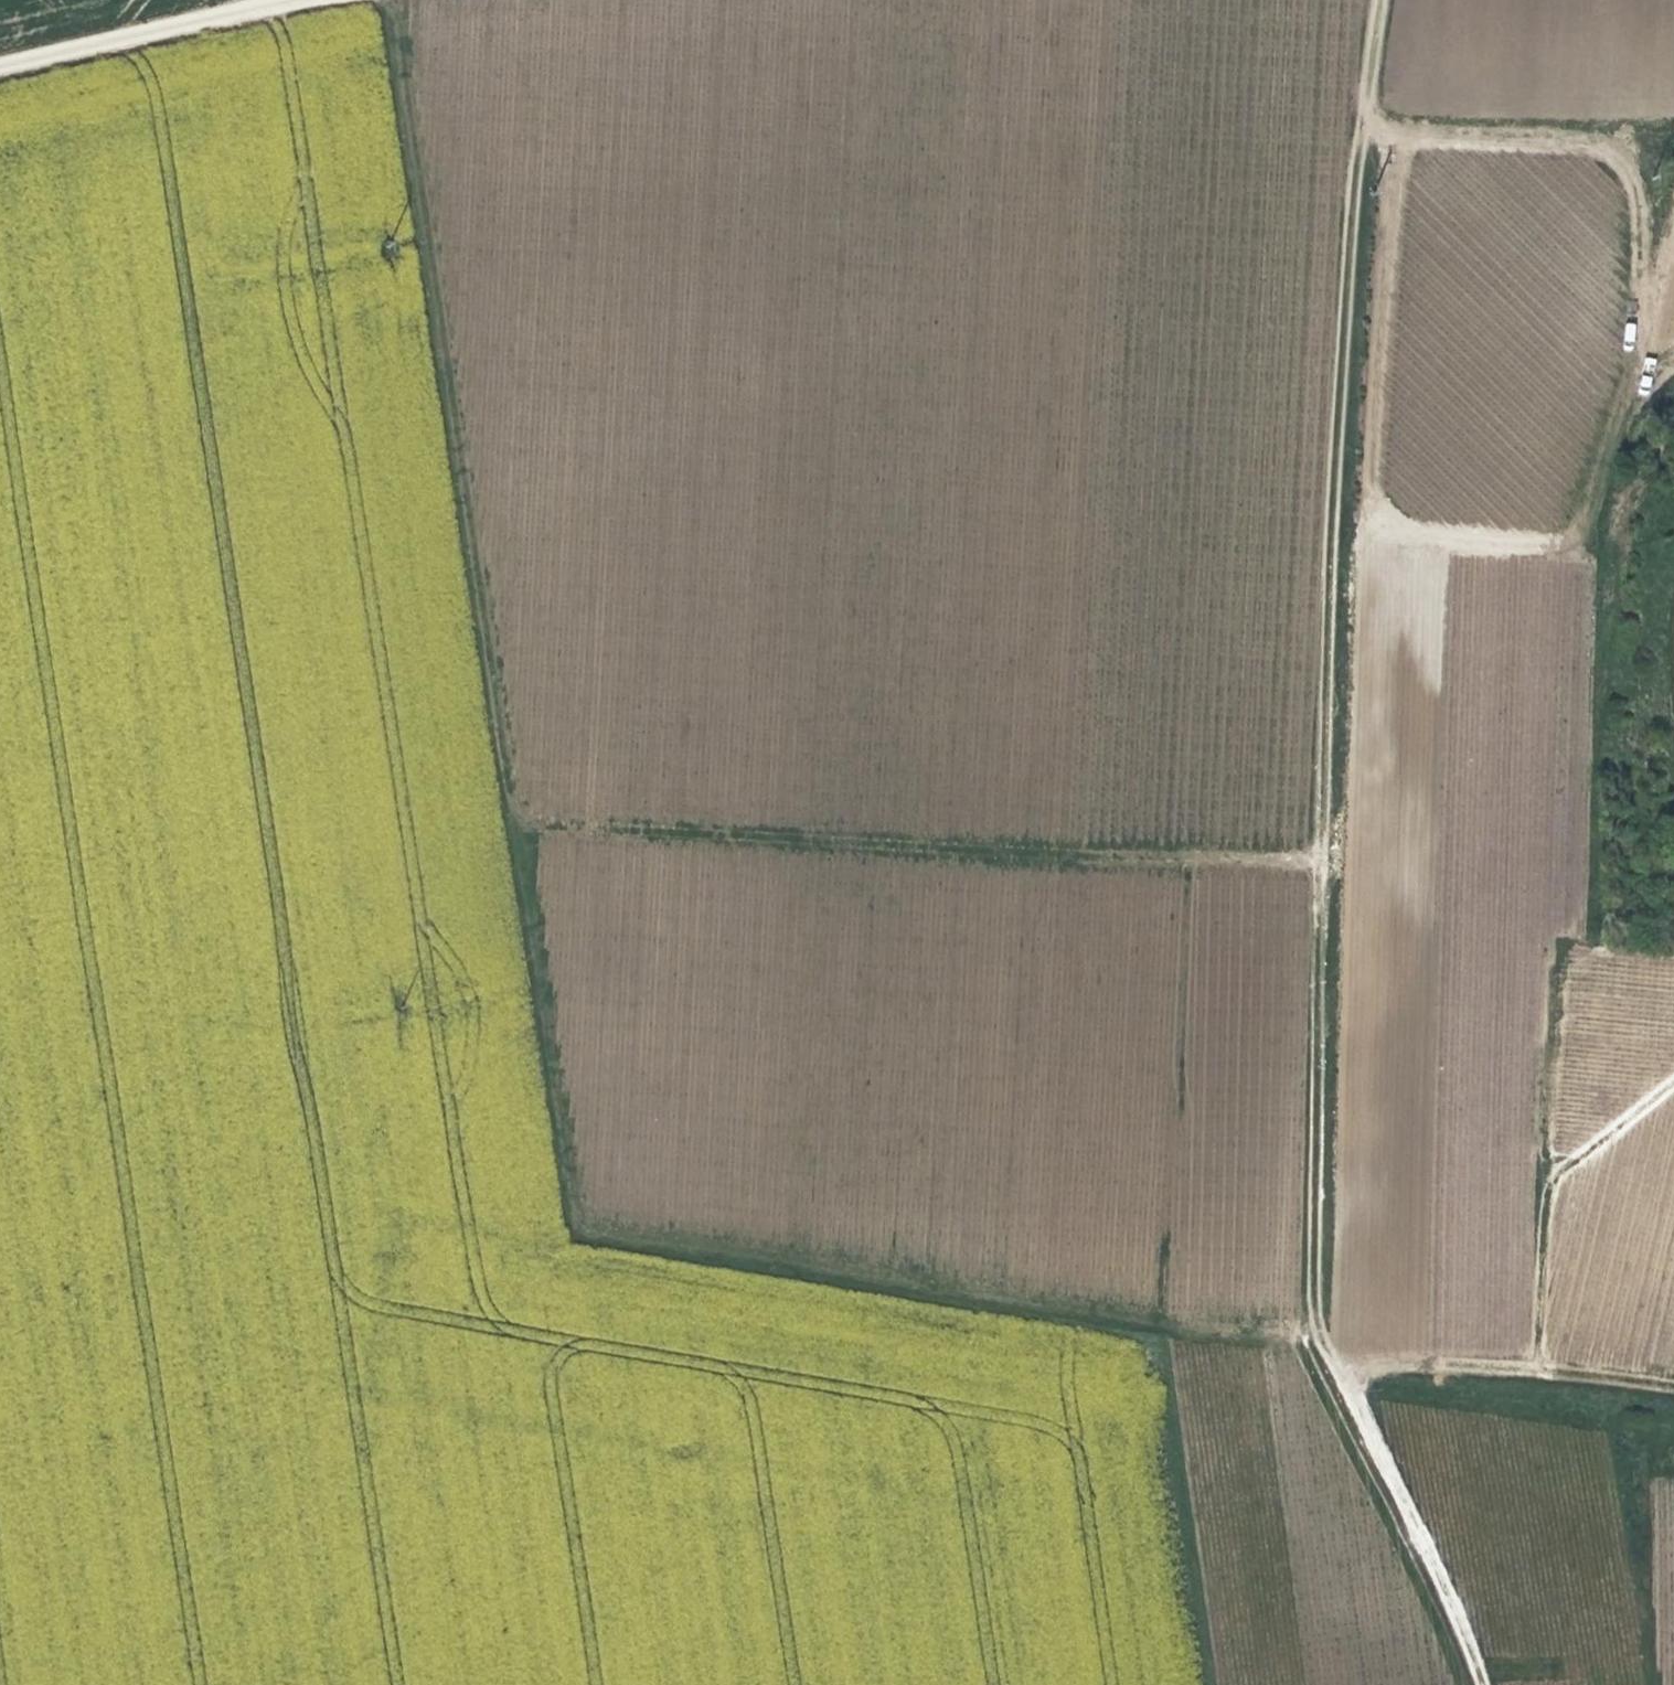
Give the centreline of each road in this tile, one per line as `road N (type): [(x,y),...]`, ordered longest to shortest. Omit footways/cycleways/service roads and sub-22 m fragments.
road 1 (track): [(1335,1363),(1319,1328),(1315,1288),(1327,627),(1352,231),(1383,0)]
road 2 (track): [(1335,1363),(1487,1684)]
road 3 (track): [(1673,1075),(1552,1179),(1541,1372)]
road 4 (track): [(1673,1386),(1335,1363)]
road 5 (track): [(293,0),(0,68)]

